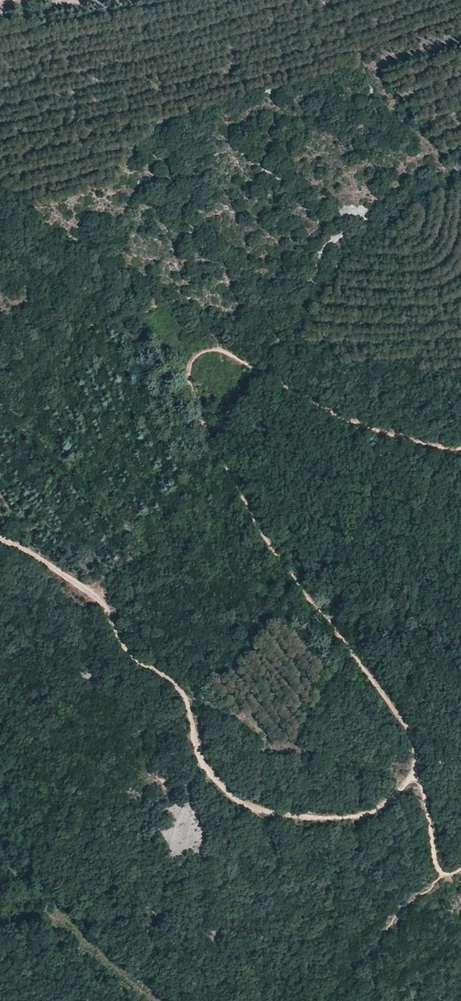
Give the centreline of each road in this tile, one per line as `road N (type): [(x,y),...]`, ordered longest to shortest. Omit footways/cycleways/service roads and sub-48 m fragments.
road 1 (track): [(460,450),(372,426),(233,354),(213,349),(195,357),(189,381),(198,411),(266,540),(359,659),(415,750),(399,795),(367,814),(321,821),(285,815),(221,785),(199,756),(183,696),(138,661),(107,605),(0,536)]

